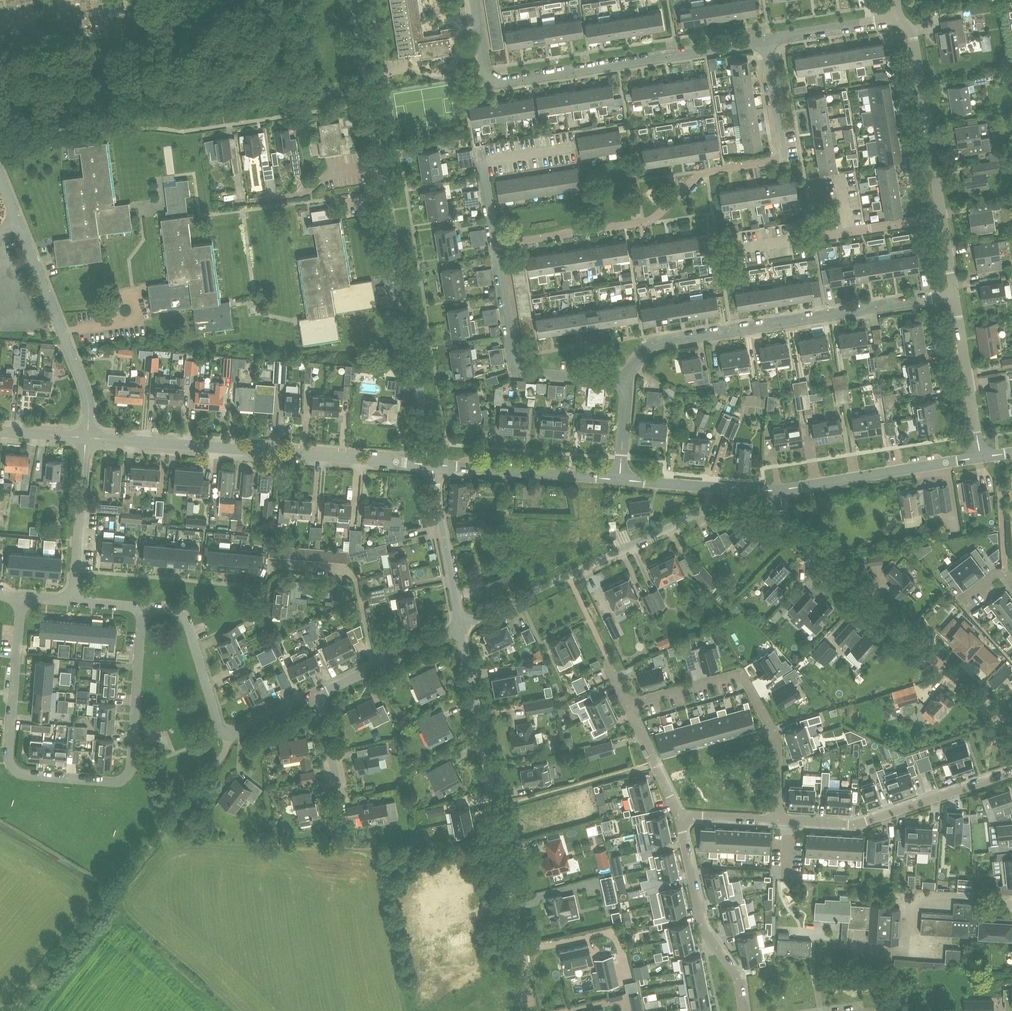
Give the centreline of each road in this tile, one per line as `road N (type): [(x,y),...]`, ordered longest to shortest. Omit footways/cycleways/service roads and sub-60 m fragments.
road 1 (residential): [(143,608),(131,773),(110,783),(32,776),(19,773),(9,754),(21,596)]
road 2 (residential): [(495,244),(643,221),(702,173),(784,160),(765,40)]
road 3 (residential): [(532,1010),(461,626)]
road 4 (residential): [(623,382),(654,345),(953,296)]
road 5 (residential): [(230,736),(14,1010)]
road 6 (residential): [(1011,735),(785,523),(780,490)]
road 7 (tertiary): [(87,438),(429,464)]
road 8 (residential): [(429,464),(384,164)]
road 9 (residential): [(488,71),(491,84),(765,40)]
road 10 (residential): [(87,438),(85,388),(0,175)]
road 11 (residential): [(627,705),(741,676),(778,741),(779,823)]
road 12 (residential): [(461,626),(706,510)]
road 13 (residential): [(623,382),(518,373),(495,244)]
road 14 (residential): [(1011,772),(854,825),(787,823)]
road 15 (residential): [(731,249),(942,217)]
road 16 (residential): [(942,217),(912,34),(895,16)]
road 17 (residential): [(678,818),(703,926),(741,984),(744,1010)]
road 18 (tertiary): [(780,490),(980,458)]
road 19 (tertiary): [(429,464),(621,480)]
road 20 (residential): [(495,244),(482,162),(575,147)]
road 21 (residential): [(230,736),(219,729),(187,618),(143,608)]
road 22 (residential): [(384,164),(356,0)]
road 23 (residential): [(461,626),(429,464)]
road 24 (residential): [(980,458),(953,296)]
road 25 (residential): [(73,601),(87,438)]
road 26 (residential): [(1011,897),(913,894),(908,955)]
road 27 (residential): [(320,694),(461,626)]
road 28 (residential): [(384,164),(330,173),(306,195),(250,201)]
road 29 (residential): [(765,40),(895,16)]
road 30 (residential): [(627,705),(678,818)]

